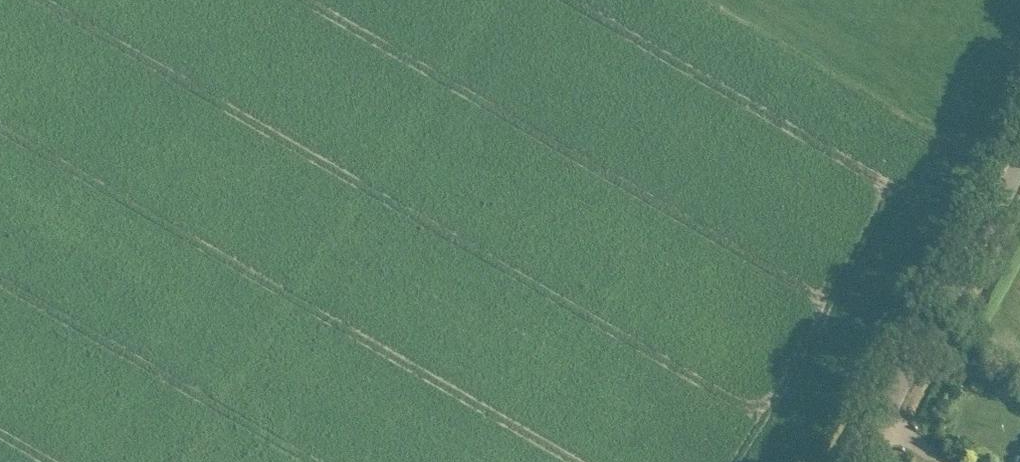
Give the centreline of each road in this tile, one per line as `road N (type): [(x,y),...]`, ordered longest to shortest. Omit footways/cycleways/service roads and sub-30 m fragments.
road 1 (unclassified): [(855,461),(1019,161)]

